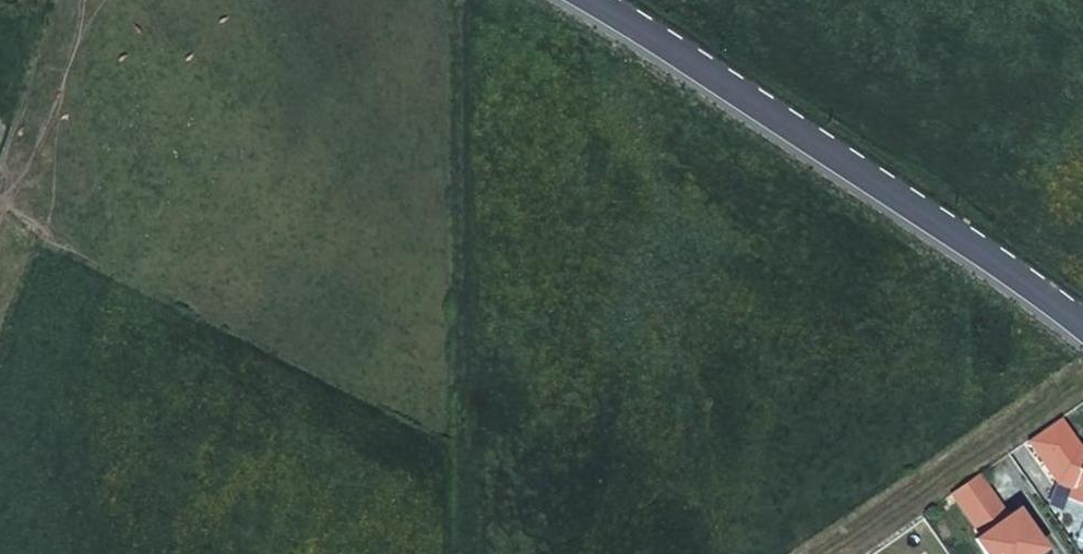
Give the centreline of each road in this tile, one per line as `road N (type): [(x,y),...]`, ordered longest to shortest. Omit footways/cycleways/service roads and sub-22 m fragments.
road 1 (tertiary): [(1082,321),(1021,268),(597,0)]

